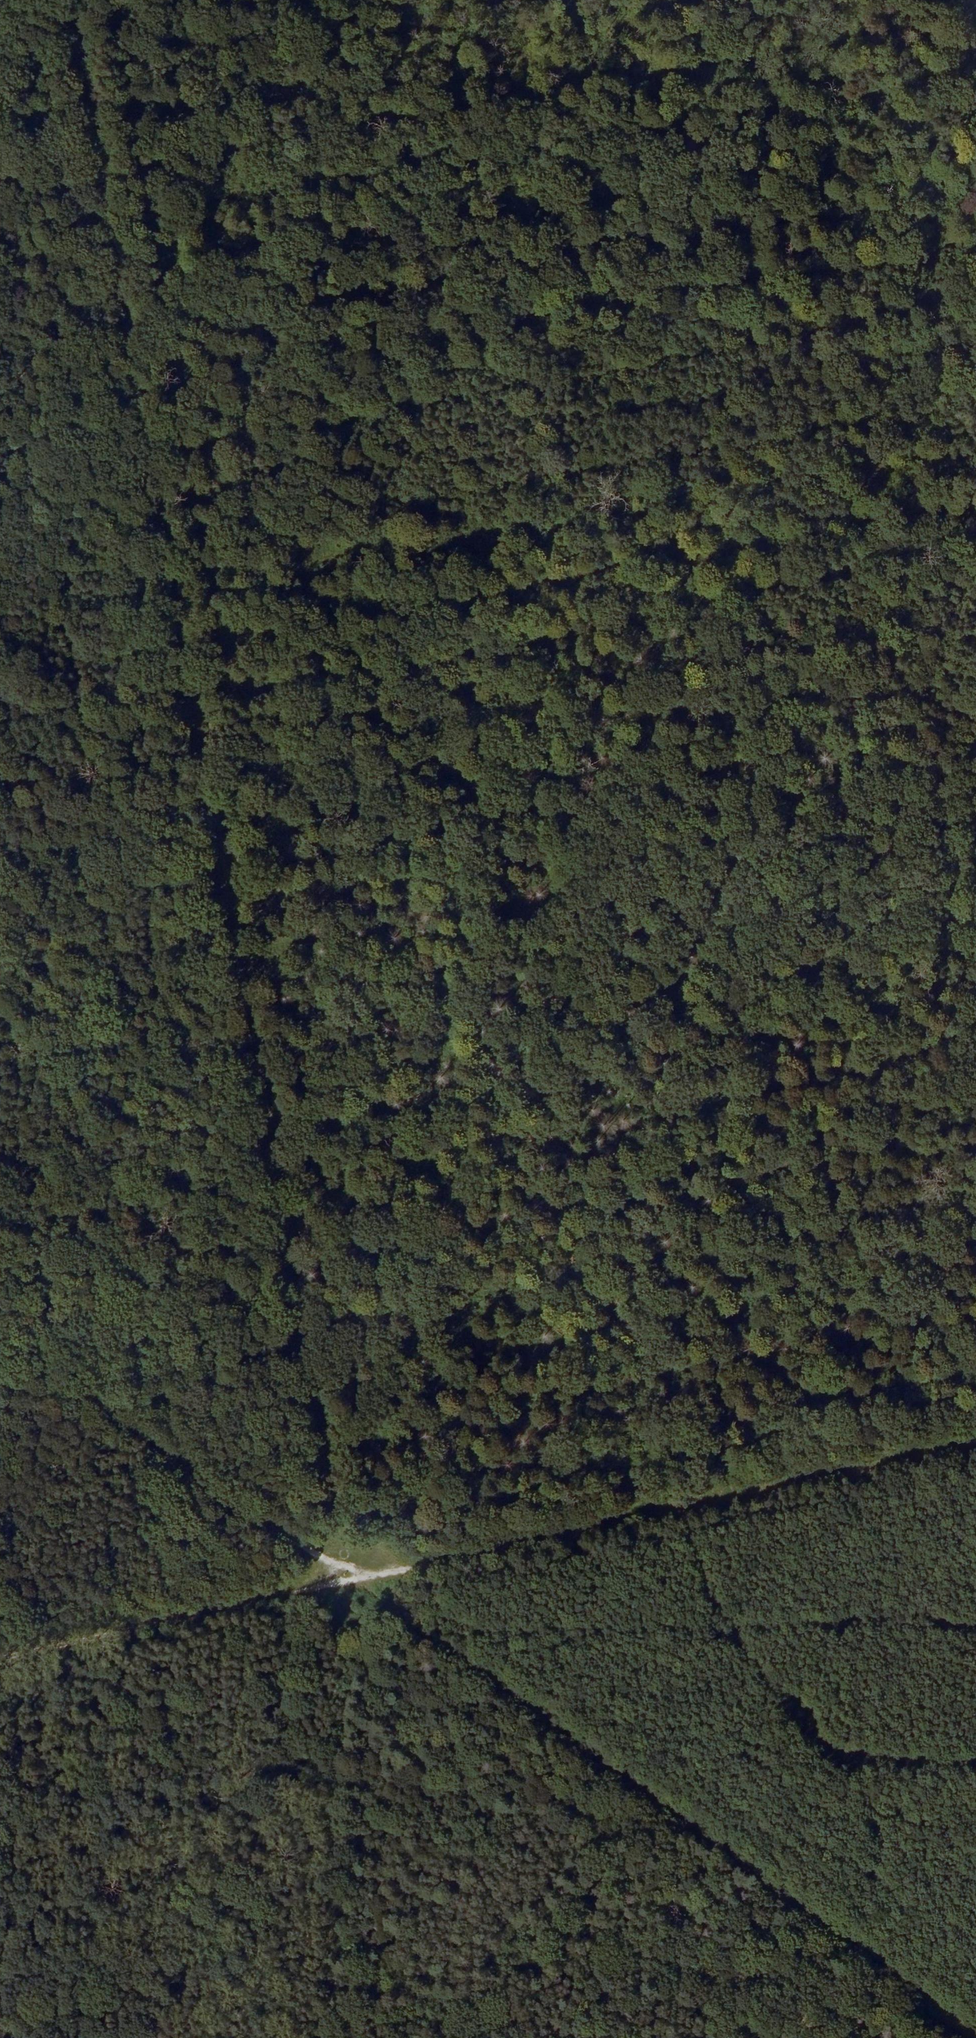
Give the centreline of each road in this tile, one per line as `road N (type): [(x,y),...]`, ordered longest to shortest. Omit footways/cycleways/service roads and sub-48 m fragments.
road 1 (track): [(974,2037),(355,1581)]
road 2 (track): [(355,1581),(975,1448)]
road 3 (track): [(0,1332),(355,1581)]
road 4 (track): [(355,1581),(0,1660)]

